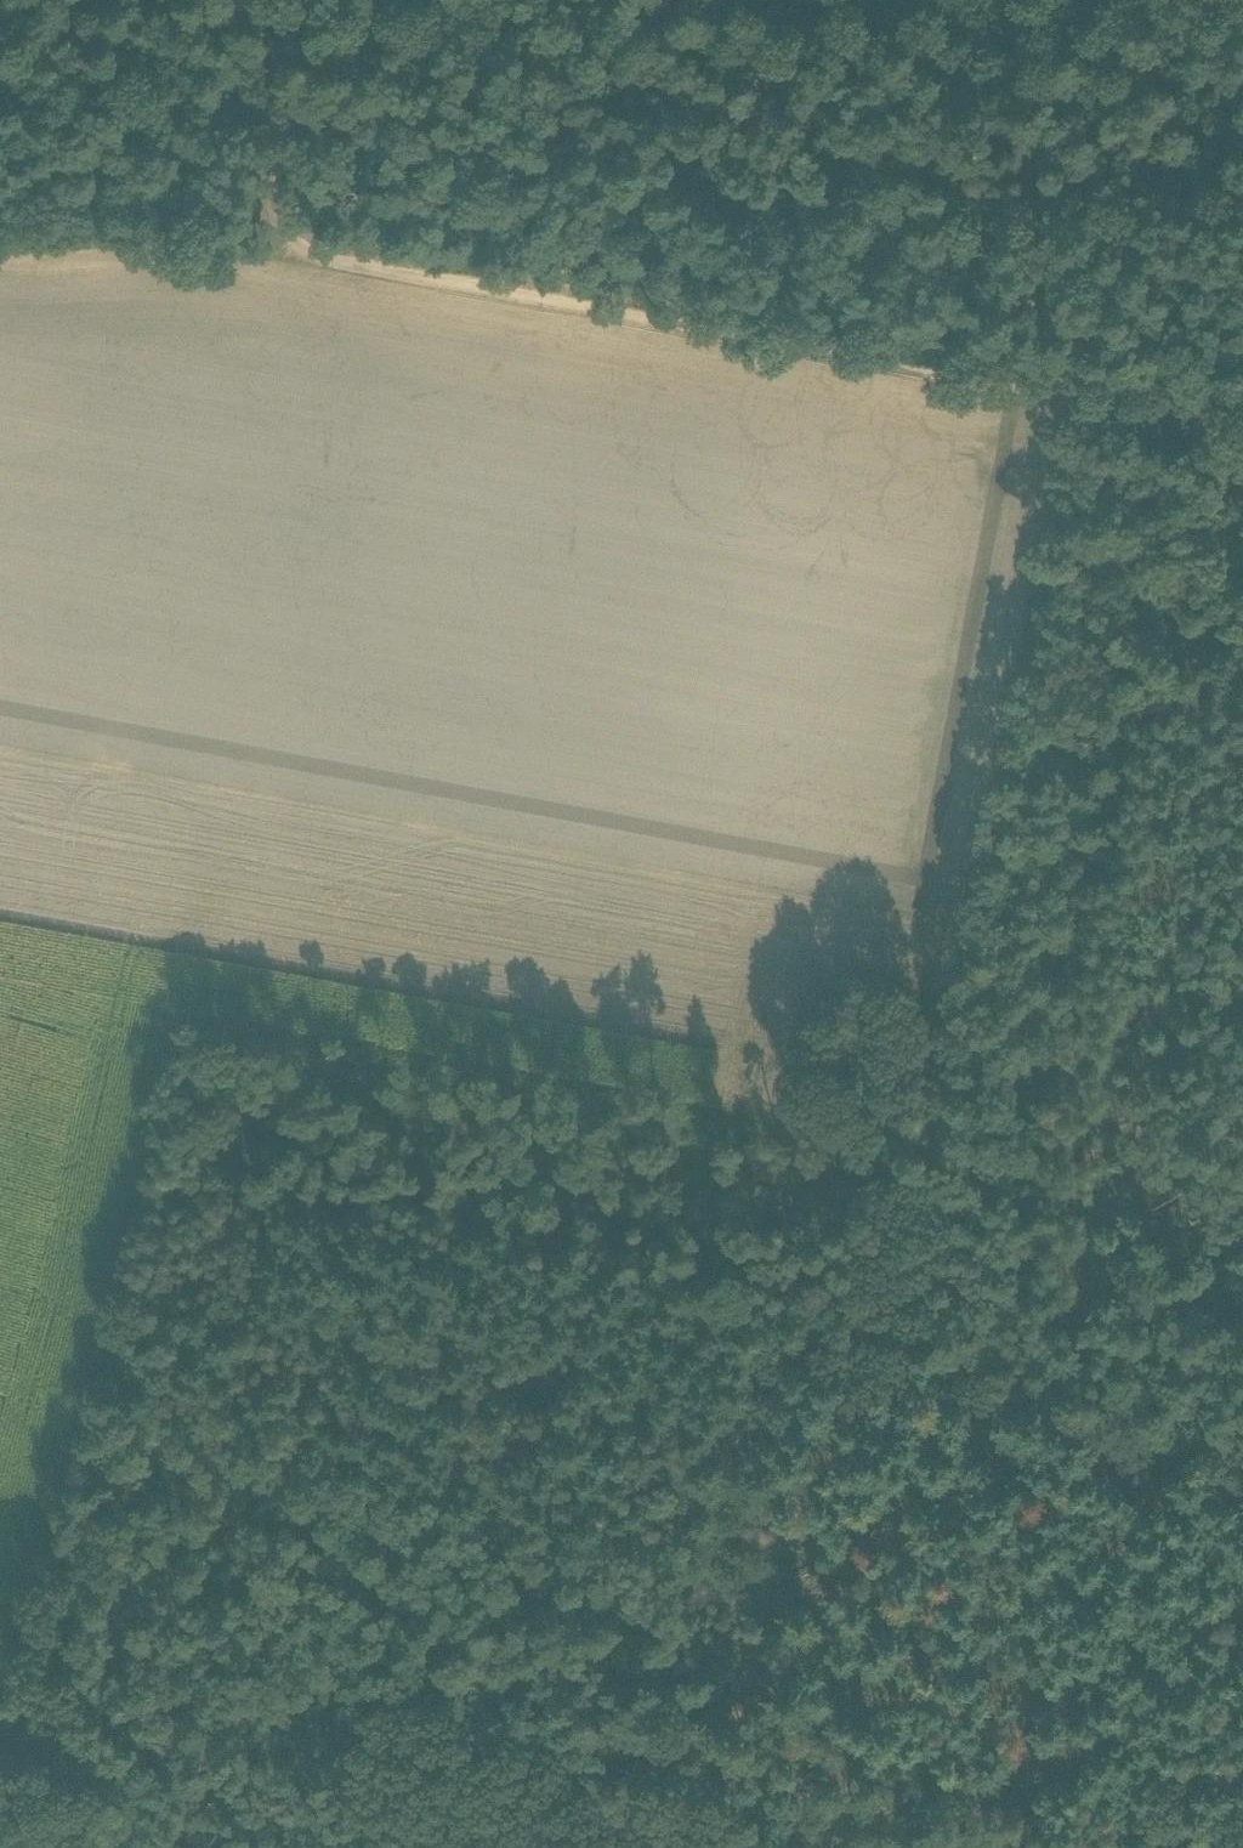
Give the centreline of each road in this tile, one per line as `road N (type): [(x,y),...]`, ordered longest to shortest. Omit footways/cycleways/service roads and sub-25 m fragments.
road 1 (track): [(1164,418),(985,1381),(820,1290),(797,1306),(750,1396),(732,1518),(764,1564),(764,1619),(744,1722),(1040,1847)]
road 2 (track): [(264,26),(271,232),(334,254),(1242,435)]
road 3 (track): [(859,65),(1242,89)]
road 4 (track): [(1242,1462),(985,1381)]
road 5 (track): [(744,1722),(711,1847)]

